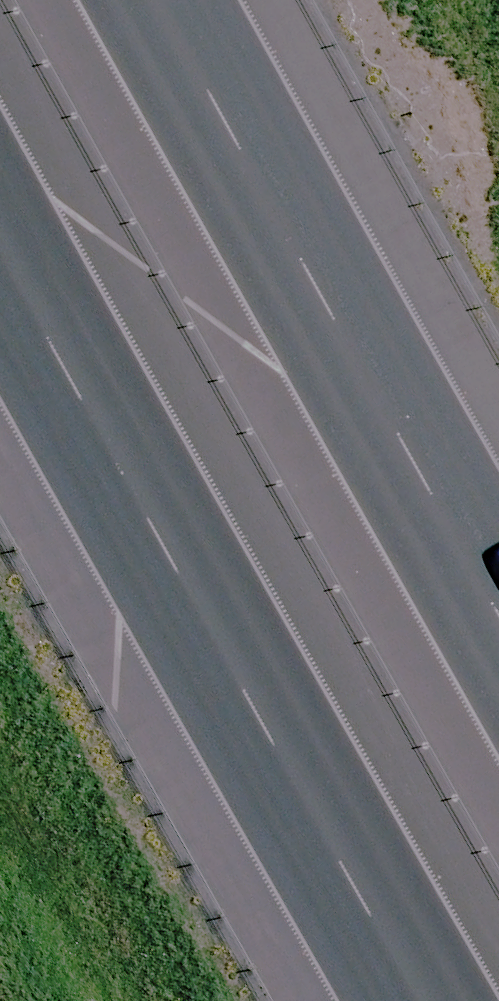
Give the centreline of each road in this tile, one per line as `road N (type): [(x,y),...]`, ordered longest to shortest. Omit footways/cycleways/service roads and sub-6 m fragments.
road 1 (motorway): [(491,1000),(0,124)]
road 2 (motorway): [(167,0),(386,423),(498,614)]

